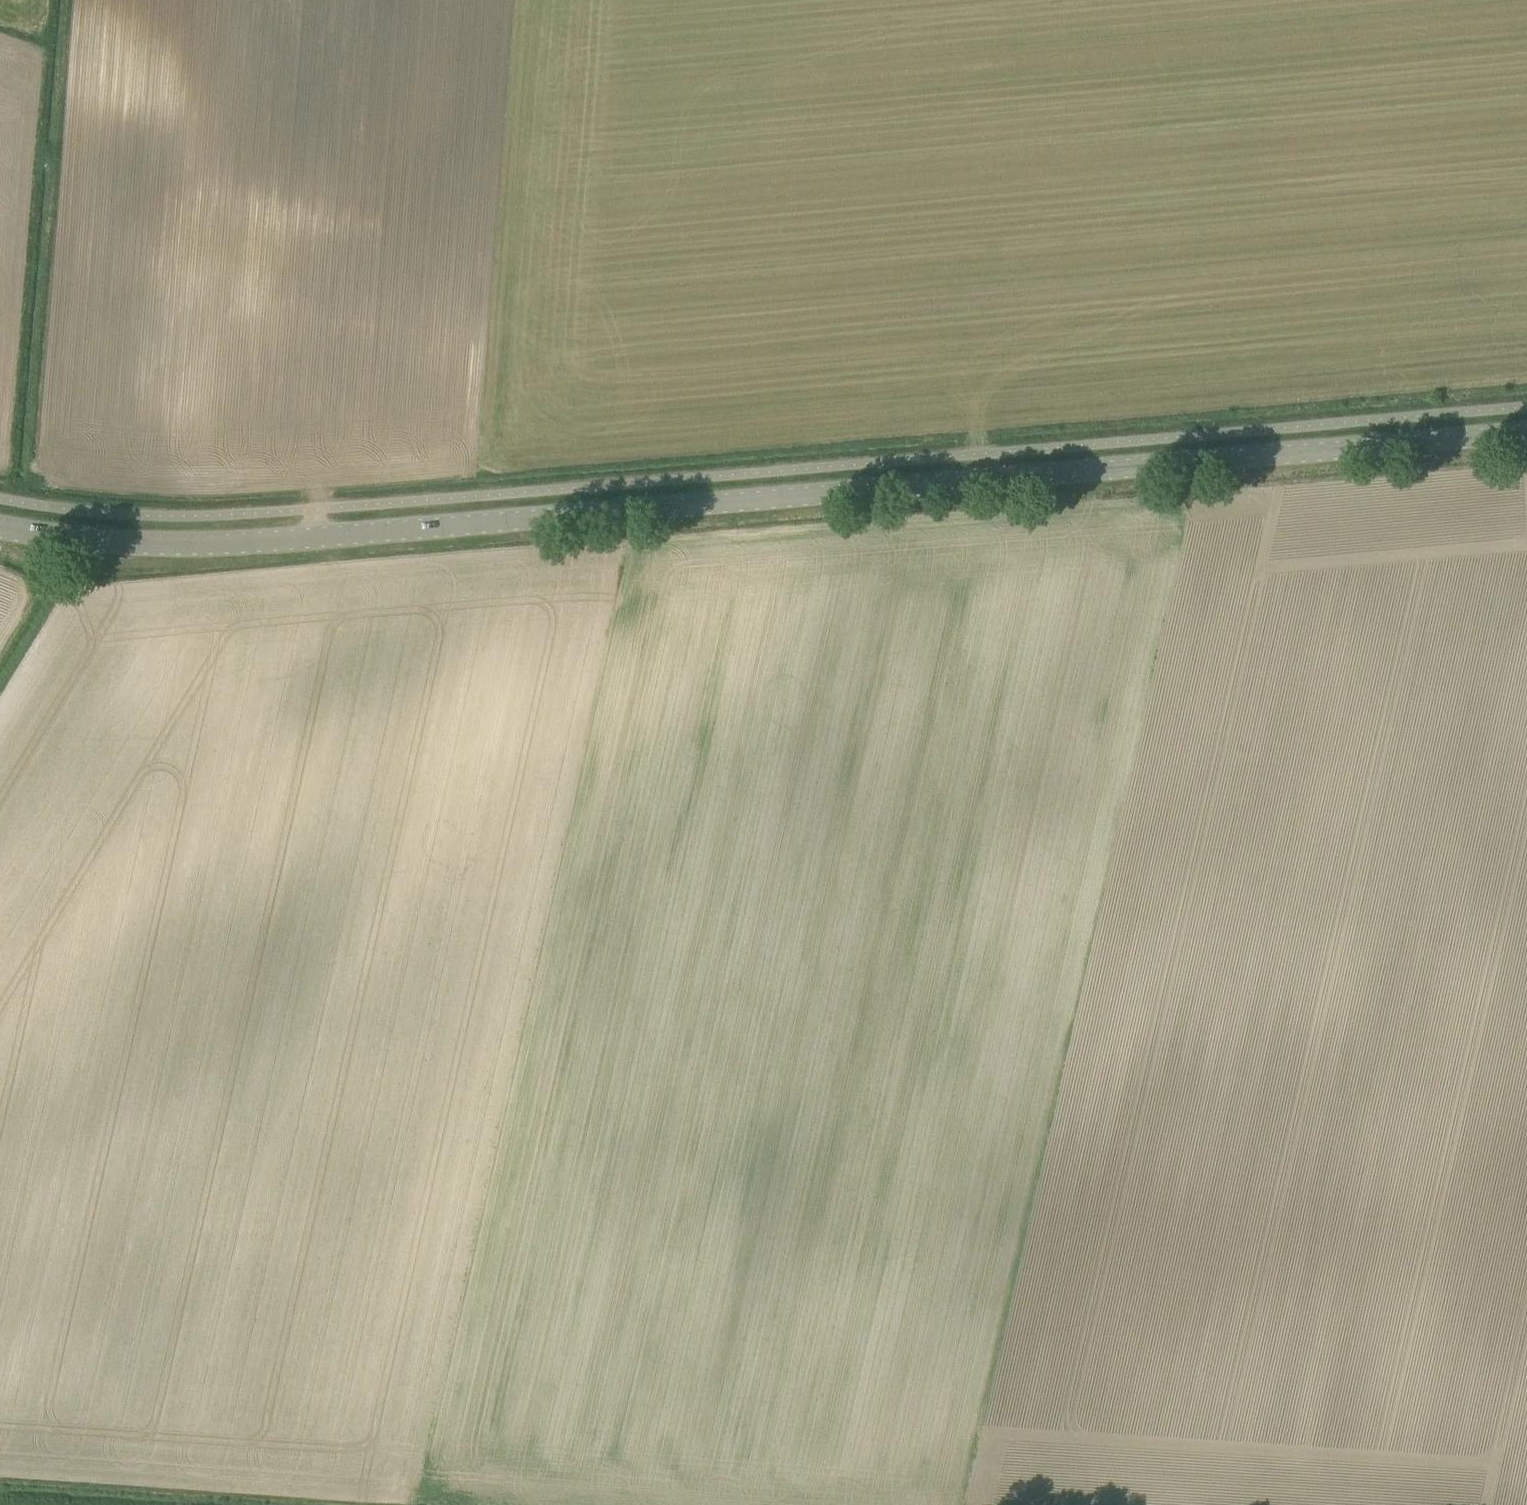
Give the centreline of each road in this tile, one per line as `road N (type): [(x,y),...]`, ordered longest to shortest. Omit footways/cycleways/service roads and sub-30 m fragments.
road 1 (tertiary): [(1526,431),(252,545),(111,542),(0,526)]

